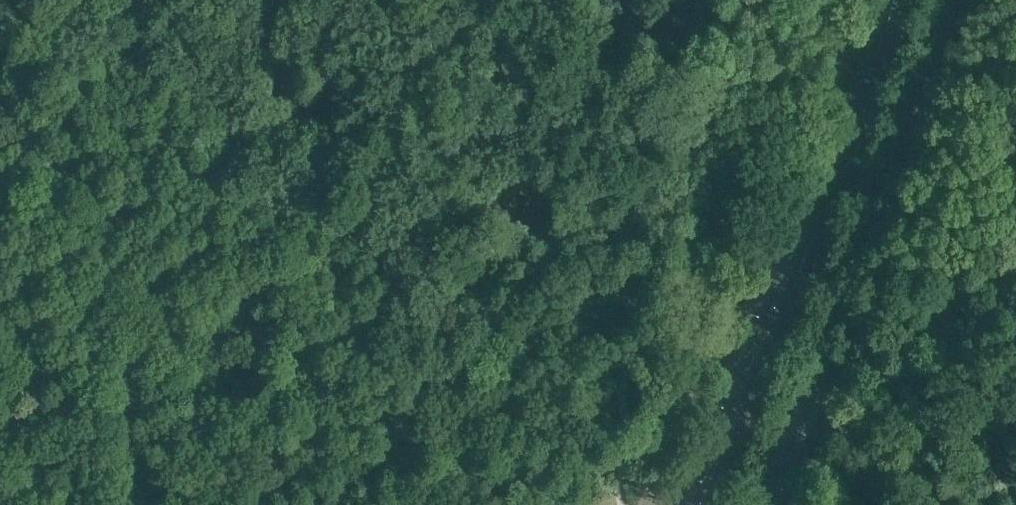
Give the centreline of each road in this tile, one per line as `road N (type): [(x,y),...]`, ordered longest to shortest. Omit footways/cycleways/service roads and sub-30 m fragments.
road 1 (primary): [(898,0),(697,504)]
road 2 (primary): [(759,504),(852,288),(948,0)]

